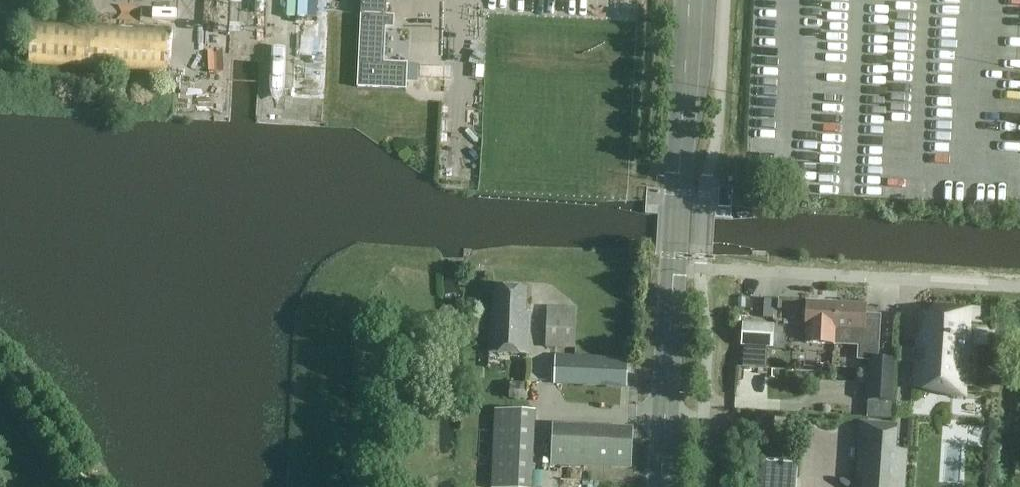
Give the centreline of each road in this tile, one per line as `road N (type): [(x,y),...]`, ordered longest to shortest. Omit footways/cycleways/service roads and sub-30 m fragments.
road 1 (primary): [(659,486),(692,0)]
road 2 (residential): [(1019,287),(738,271)]

